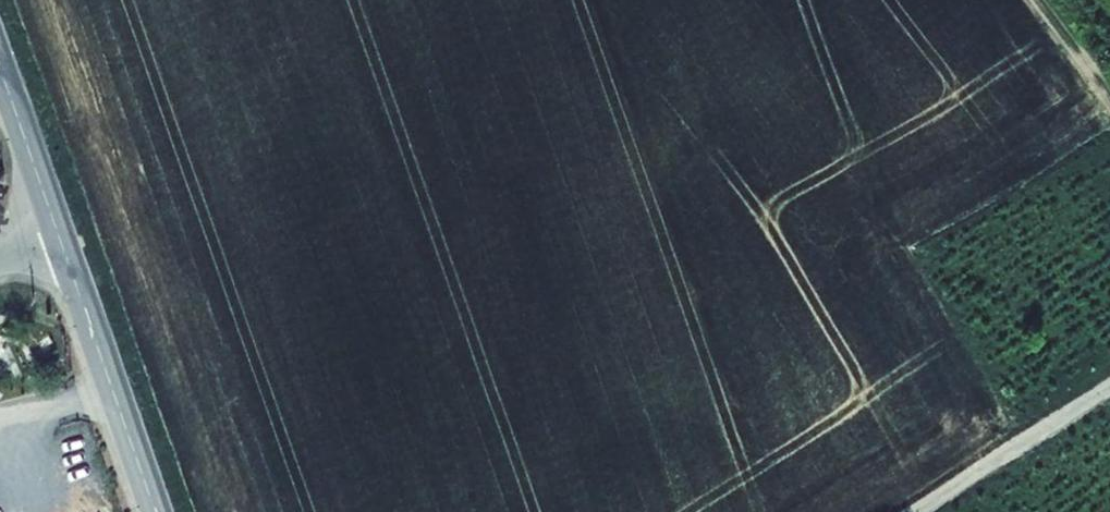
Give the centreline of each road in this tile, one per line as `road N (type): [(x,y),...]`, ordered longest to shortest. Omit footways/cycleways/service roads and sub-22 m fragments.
road 1 (tertiary): [(155,511),(53,220)]
road 2 (track): [(1109,393),(912,511)]
road 3 (tertiary): [(53,220),(0,68)]
road 4 (track): [(1032,0),(1109,94)]

